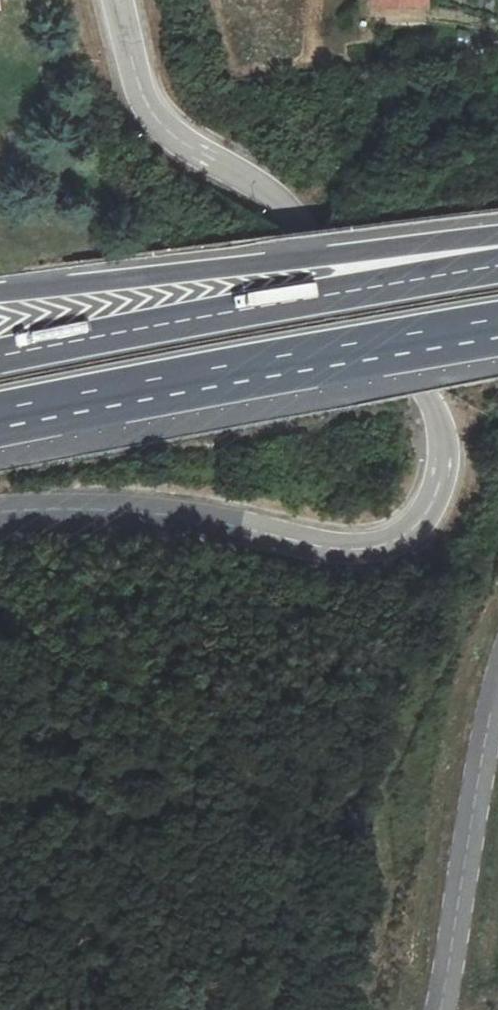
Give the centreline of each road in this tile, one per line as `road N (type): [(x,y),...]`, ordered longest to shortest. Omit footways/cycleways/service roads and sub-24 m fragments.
road 1 (motorway): [(0,411),(497,320)]
road 2 (motorway): [(497,266),(0,356)]
road 3 (motorway): [(497,245),(484,239),(0,292)]
road 4 (unclassified): [(497,682),(440,1009)]

